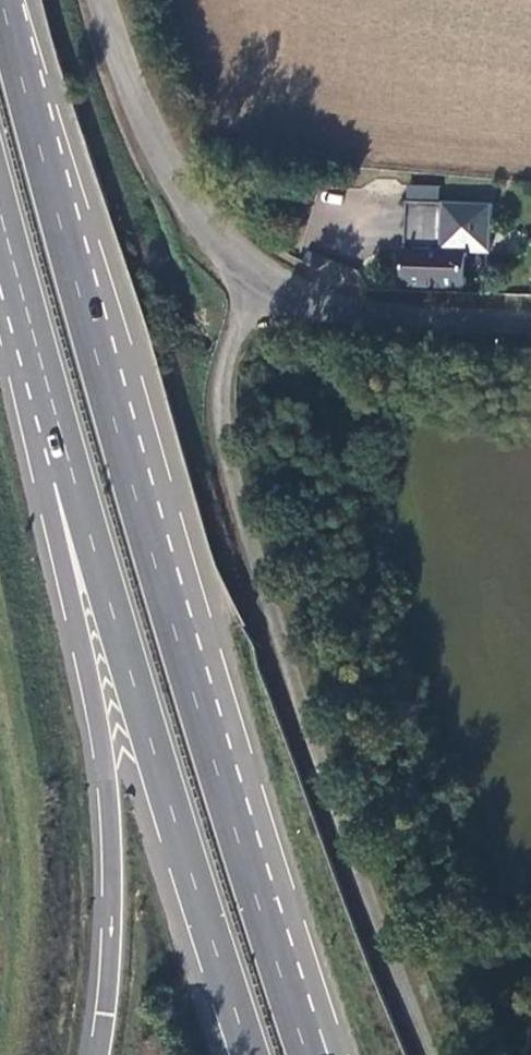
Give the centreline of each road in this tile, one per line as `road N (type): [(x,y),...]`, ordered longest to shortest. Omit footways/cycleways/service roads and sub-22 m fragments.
road 1 (trunk): [(295,1019),(75,271),(5,0)]
road 2 (track): [(263,284),(224,369),(226,451),(333,796),(431,1054)]
road 3 (trunk): [(69,465),(251,1054)]
road 4 (tertiary): [(530,321),(365,315),(263,284),(218,241),(167,163),(103,0)]
road 5 (trunk): [(69,465),(58,551),(102,751),(112,842),(98,1054)]
road 6 (trunk): [(0,207),(69,465)]

